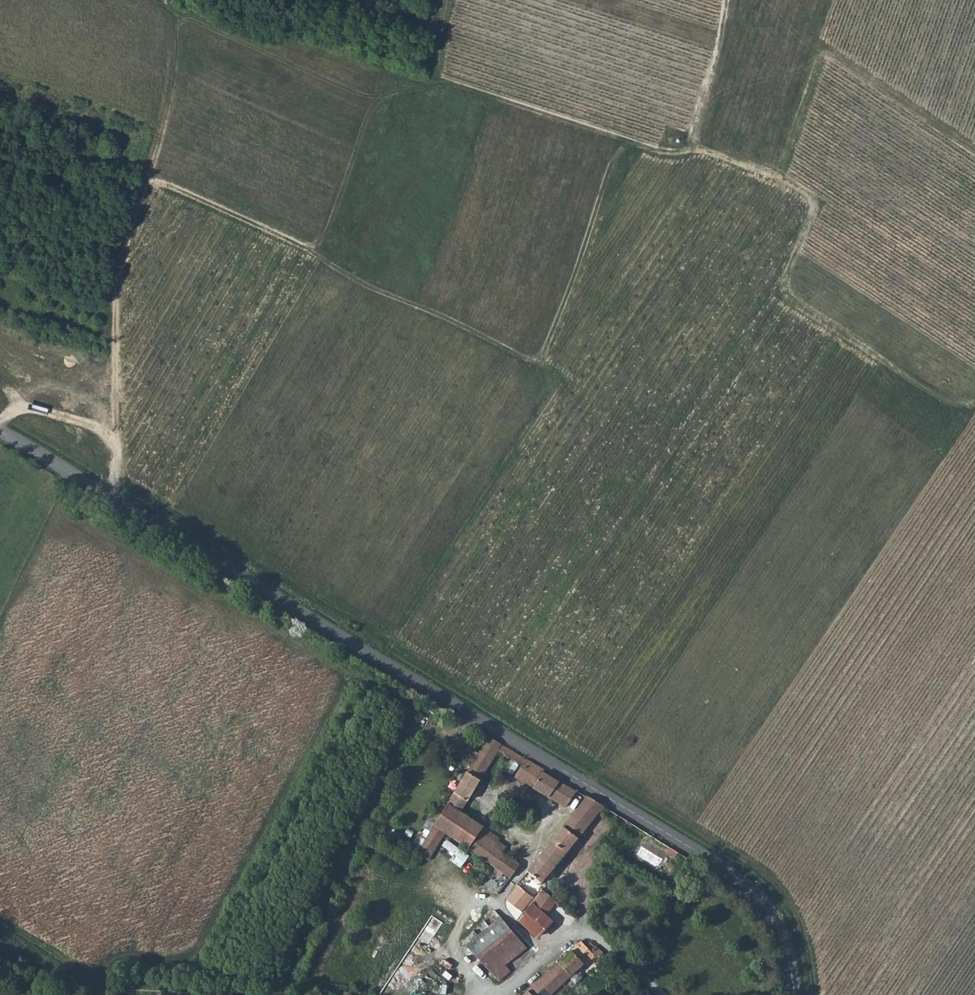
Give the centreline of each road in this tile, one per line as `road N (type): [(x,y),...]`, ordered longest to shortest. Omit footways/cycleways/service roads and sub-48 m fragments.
road 1 (tertiary): [(795,994),(779,929),(729,873),(0,430)]
road 2 (track): [(690,142),(686,150),(662,152),(633,143),(608,166),(541,361),(367,287),(148,178)]
road 3 (track): [(724,0),(690,142),(813,199),(782,299),(965,412),(974,408)]
road 4 (track): [(117,499),(122,271),(166,116),(174,0)]
road 5 (track): [(379,658),(557,387),(541,361)]
road 6 (track): [(0,950),(70,993),(115,994)]

